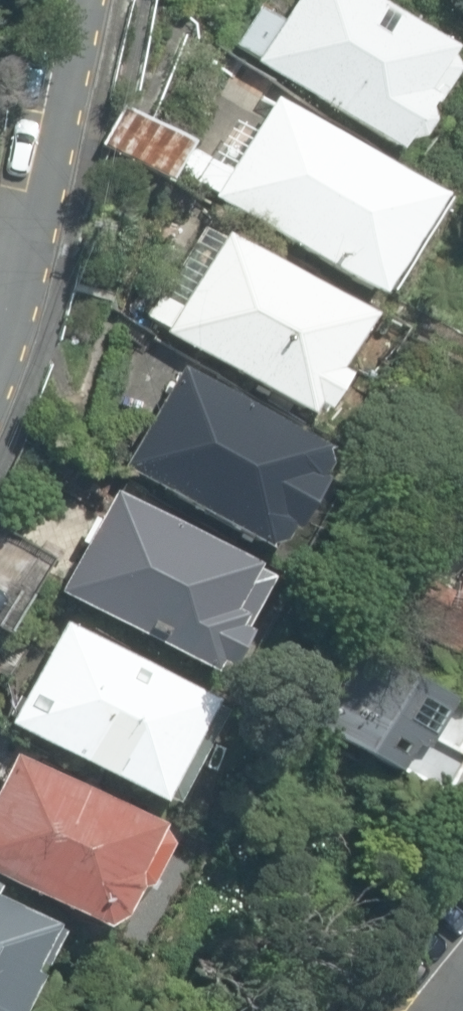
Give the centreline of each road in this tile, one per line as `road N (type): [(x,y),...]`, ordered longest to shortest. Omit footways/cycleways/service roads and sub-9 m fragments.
road 1 (residential): [(81,0),(0,350)]

